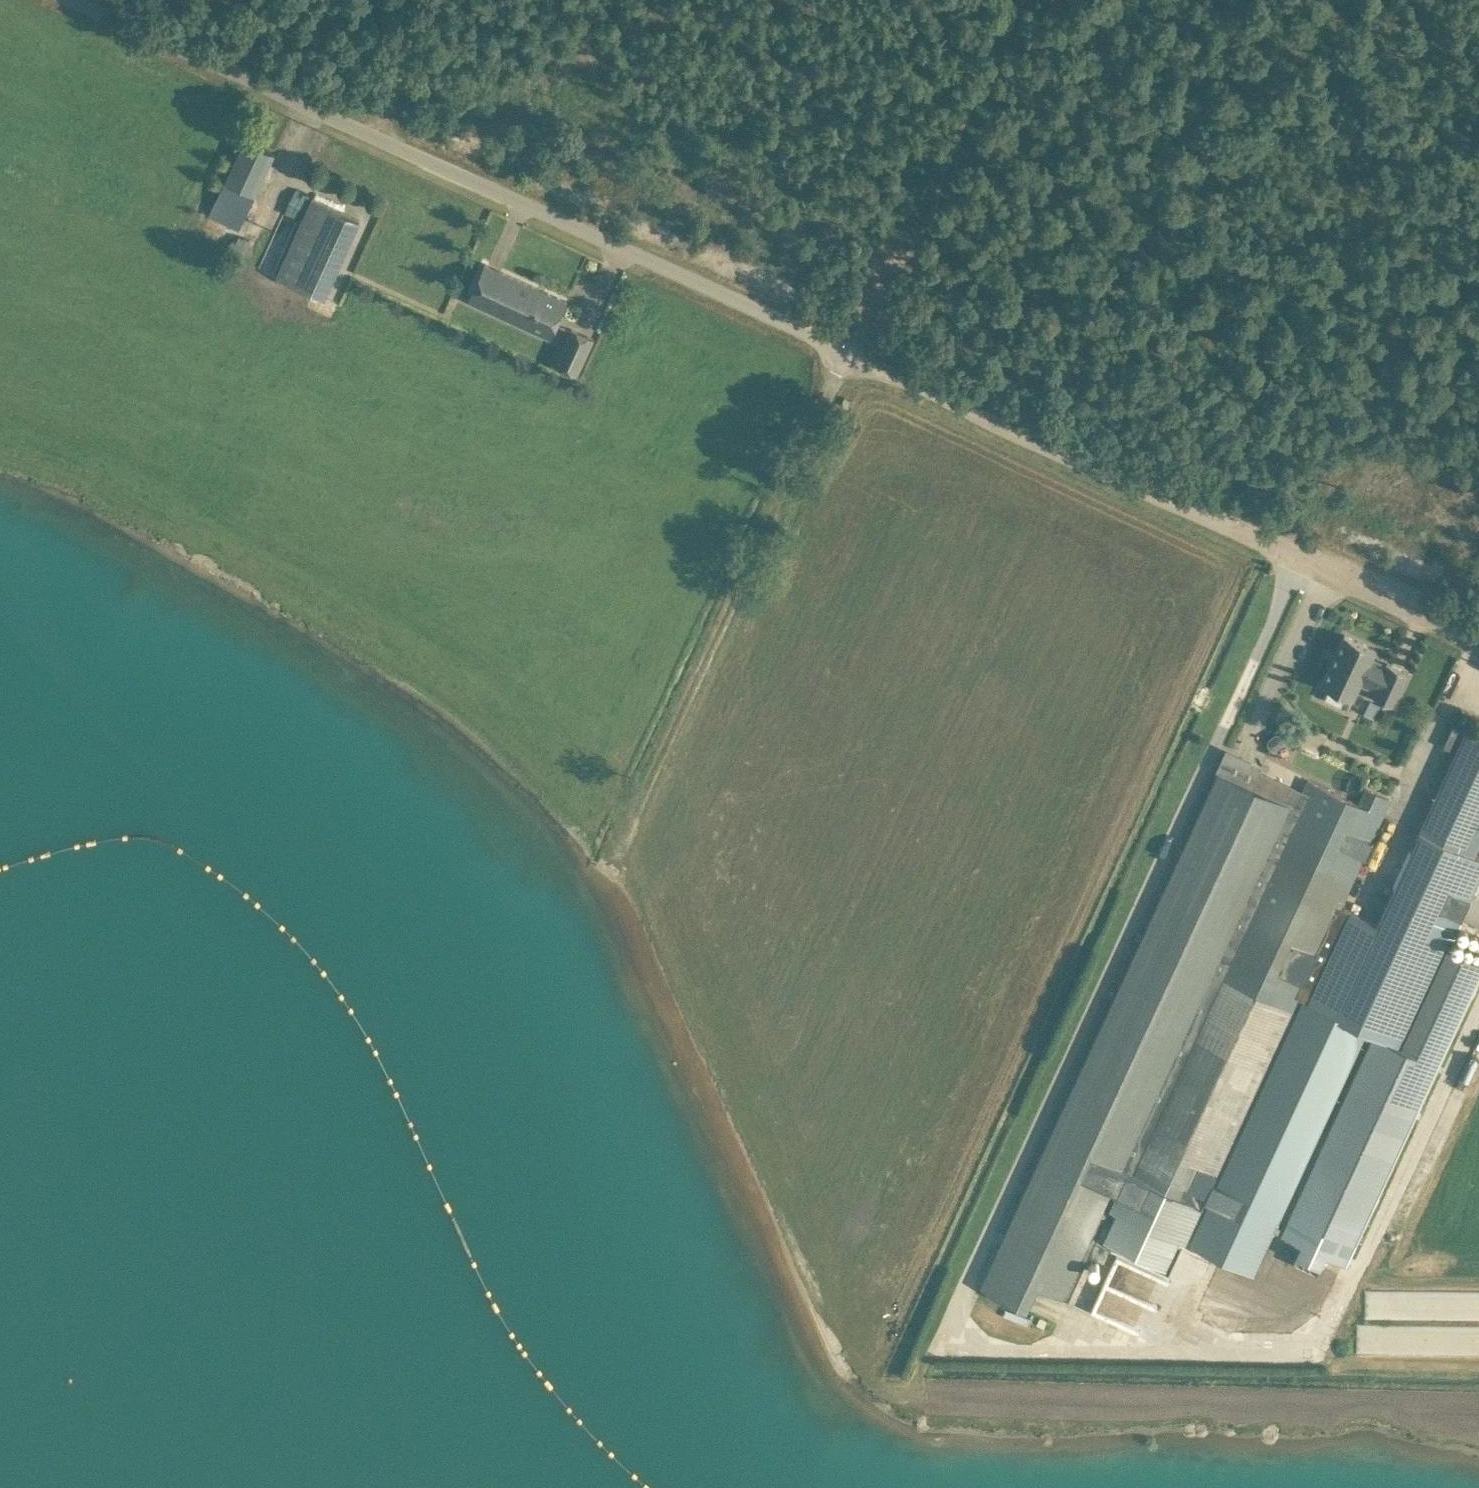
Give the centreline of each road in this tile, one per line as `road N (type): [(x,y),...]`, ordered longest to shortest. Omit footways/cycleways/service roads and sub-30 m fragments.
road 1 (unclassified): [(852,354),(81,0)]
road 2 (track): [(852,354),(1478,636)]
road 3 (track): [(628,829),(852,354)]
road 4 (track): [(1009,0),(852,354)]

